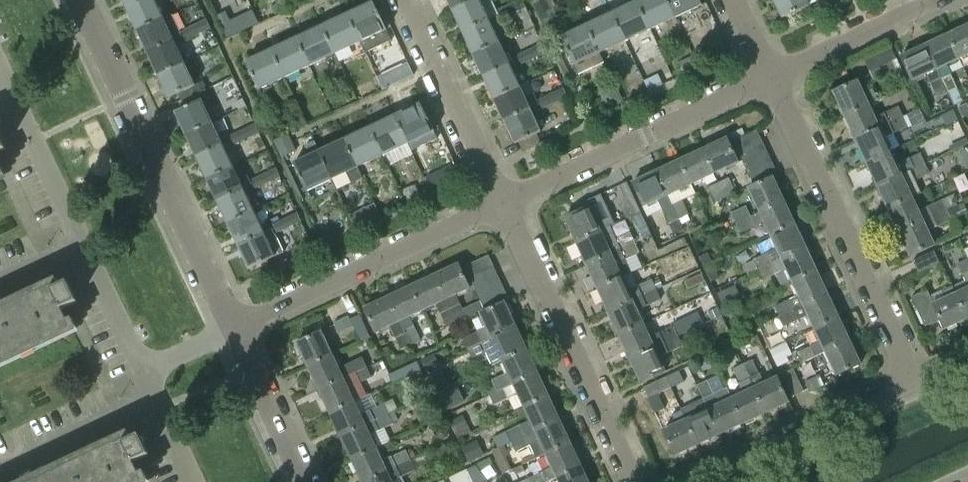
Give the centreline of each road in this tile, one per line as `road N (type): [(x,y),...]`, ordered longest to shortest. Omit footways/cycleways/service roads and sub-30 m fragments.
road 1 (residential): [(686,481),(903,375),(760,76)]
road 2 (residential): [(231,329),(77,0)]
road 3 (residential): [(639,481),(500,202)]
road 4 (residential): [(231,329),(500,202)]
road 5 (residential): [(500,202),(760,76)]
road 6 (residential): [(500,202),(409,0)]
road 7 (residential): [(760,76),(925,0)]
road 8 (residential): [(0,472),(151,399)]
road 9 (residential): [(82,251),(14,98)]
road 10 (residential): [(301,481),(231,329)]
road 11 (residential): [(138,370),(82,251)]

